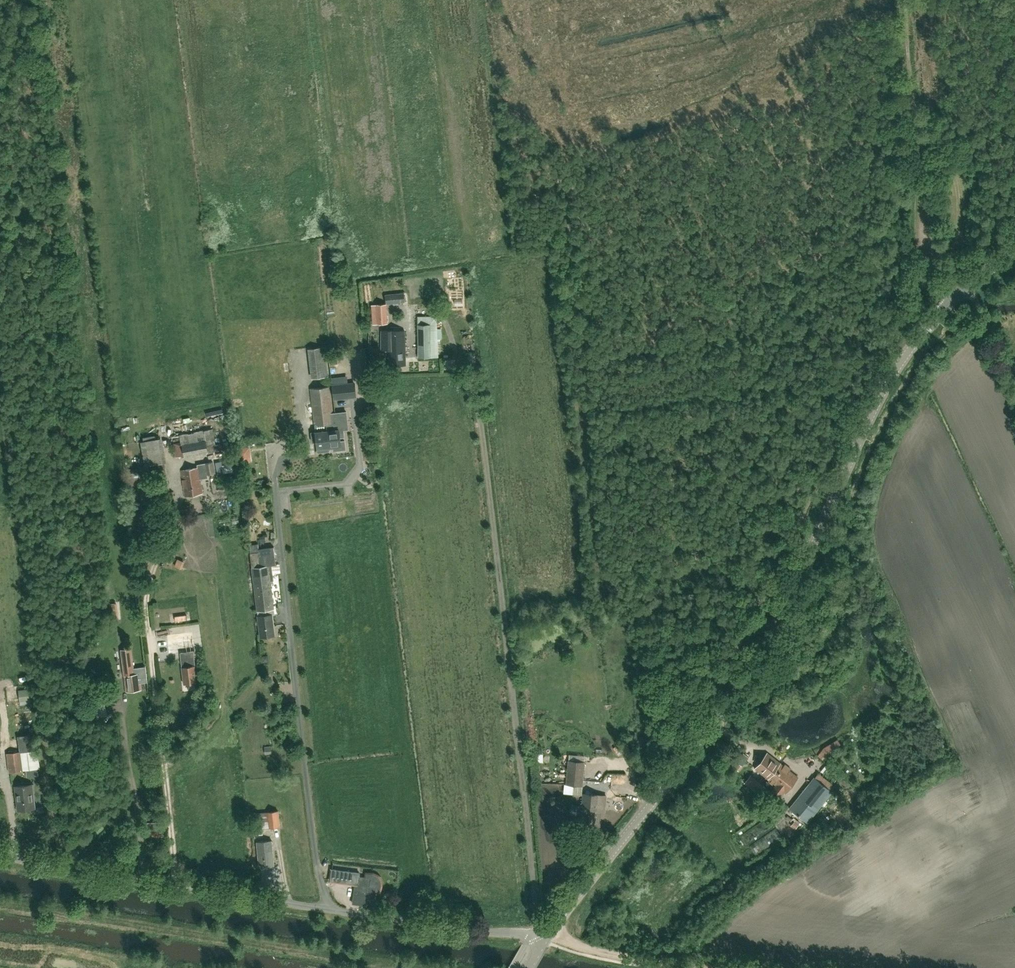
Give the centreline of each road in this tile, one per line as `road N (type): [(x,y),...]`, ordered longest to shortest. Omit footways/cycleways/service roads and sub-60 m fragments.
road 1 (tertiary): [(546,935),(760,656),(904,356),(964,289),(1014,252)]
road 2 (track): [(539,934),(479,411),(447,321)]
road 3 (unclassified): [(546,935),(437,928),(0,858)]
road 4 (track): [(179,886),(148,615),(153,572),(181,505),(174,466)]
road 5 (track): [(696,967),(546,935)]
road 6 (track): [(948,304),(930,280),(920,186)]

